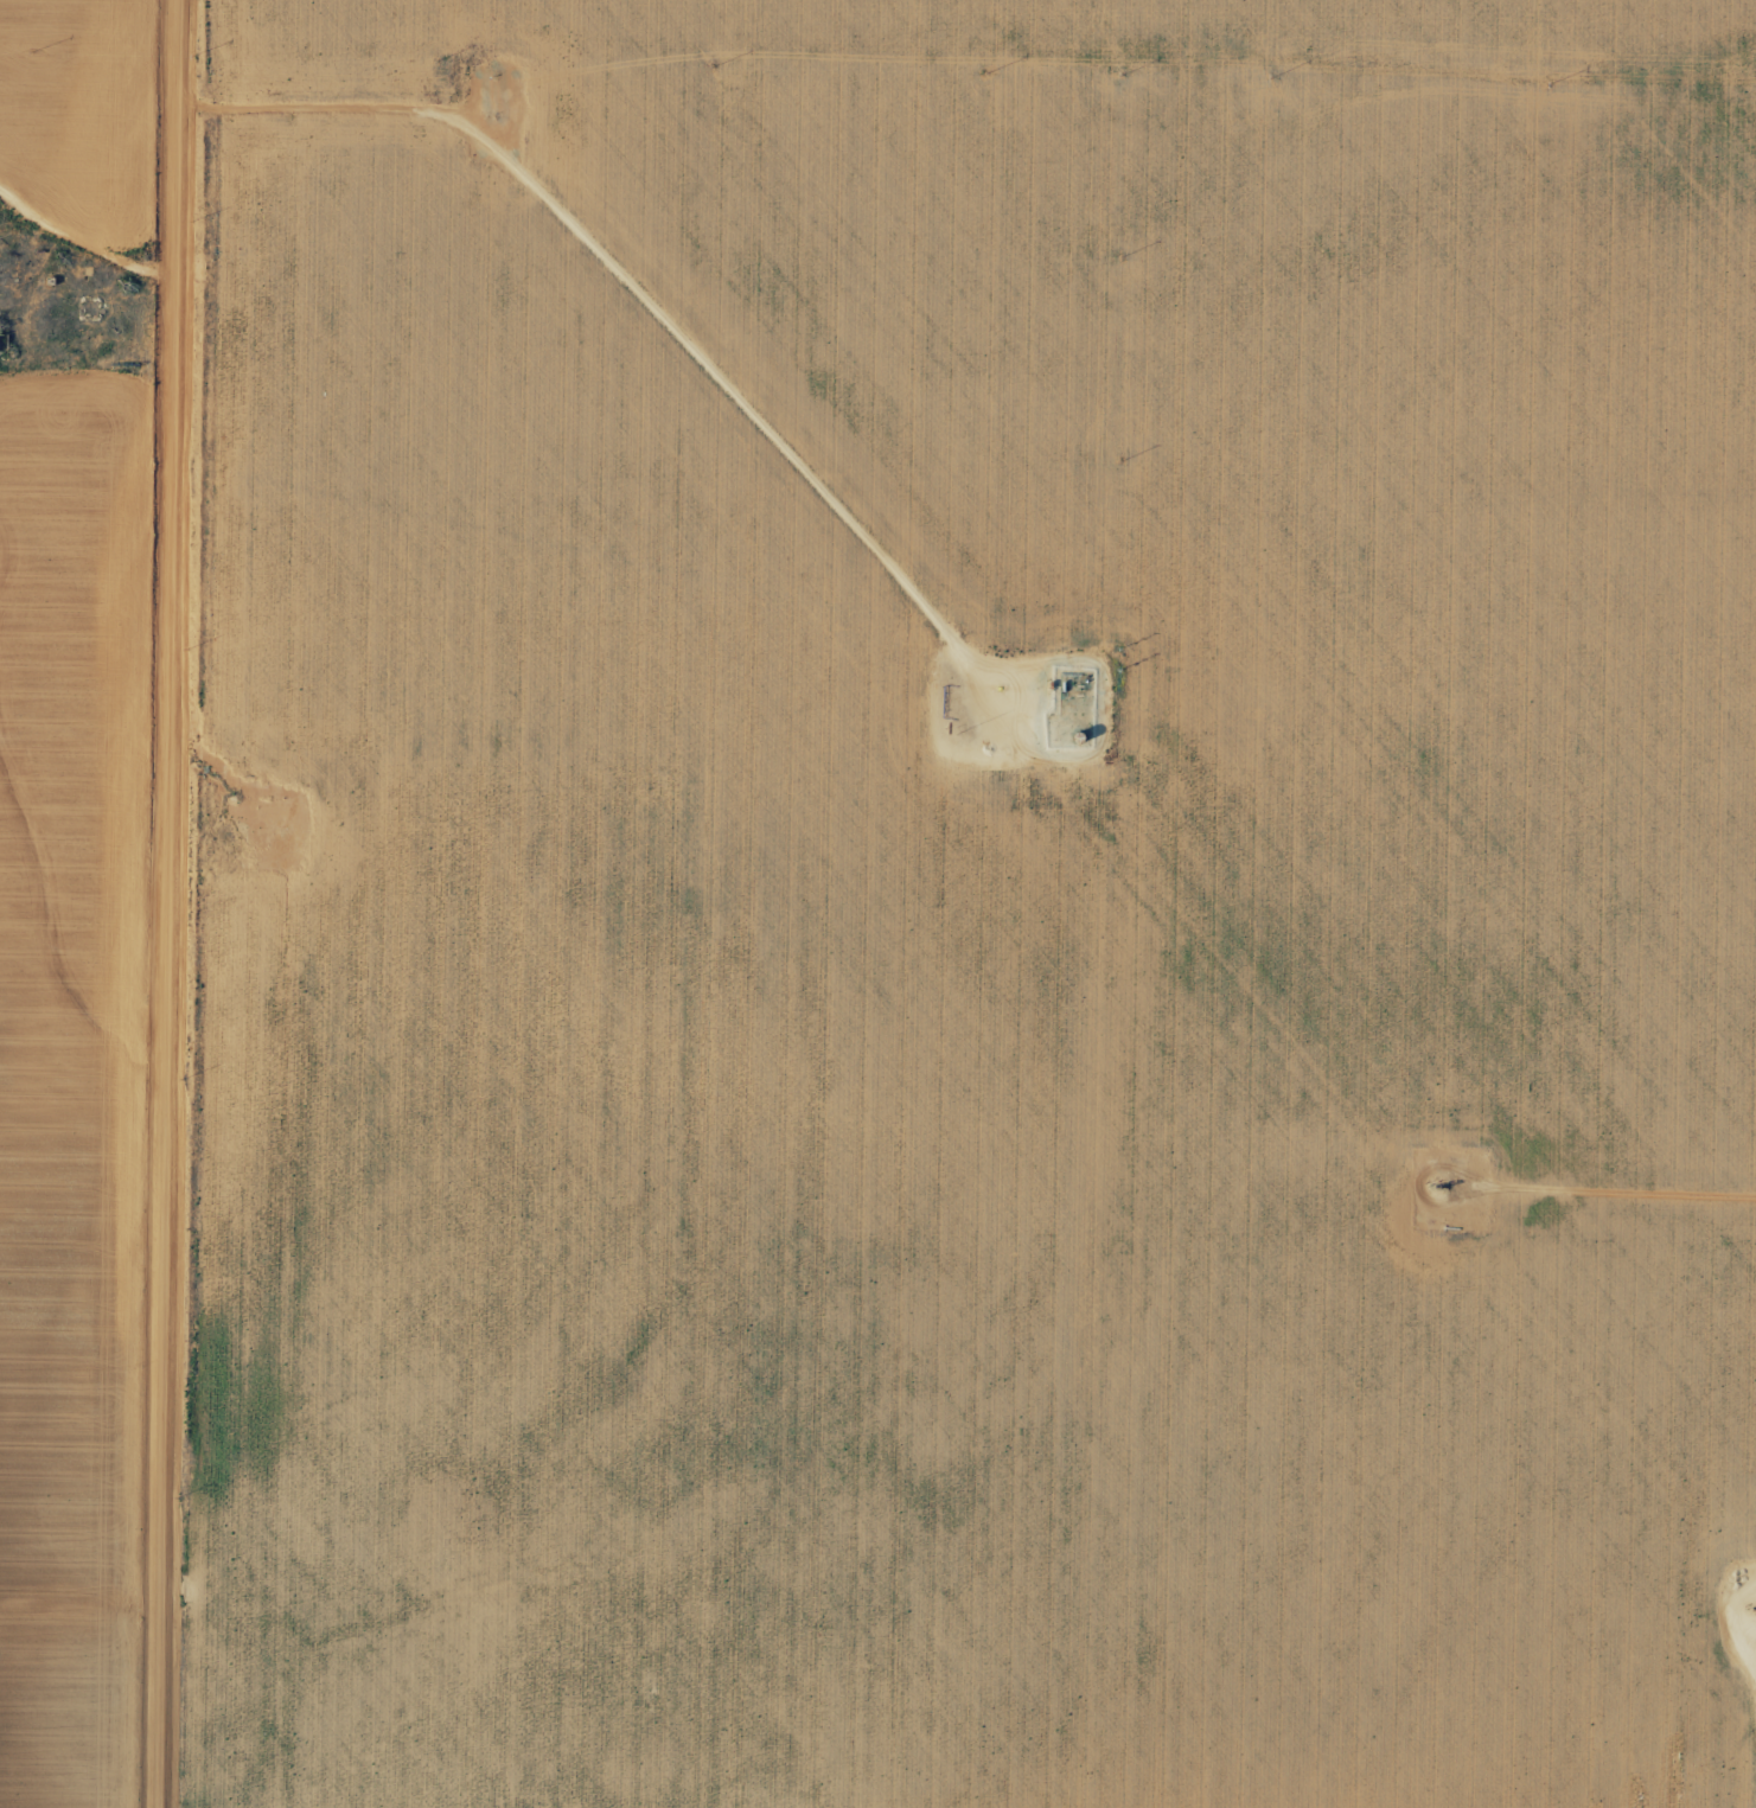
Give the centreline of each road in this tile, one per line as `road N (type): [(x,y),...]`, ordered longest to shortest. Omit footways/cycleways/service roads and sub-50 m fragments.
road 1 (residential): [(158,1807),(164,0)]

